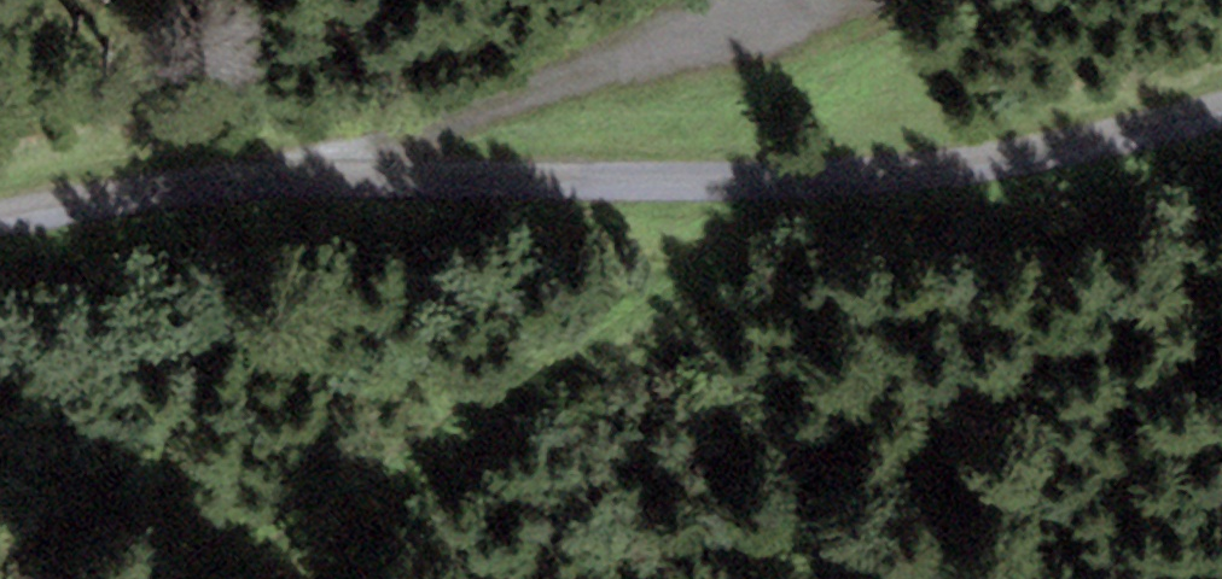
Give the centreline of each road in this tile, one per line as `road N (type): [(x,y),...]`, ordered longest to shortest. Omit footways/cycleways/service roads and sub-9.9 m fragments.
road 1 (unclassified): [(1221,99),(877,172),(338,162),(0,207)]
road 2 (track): [(154,578),(284,520),(532,362),(877,172)]

